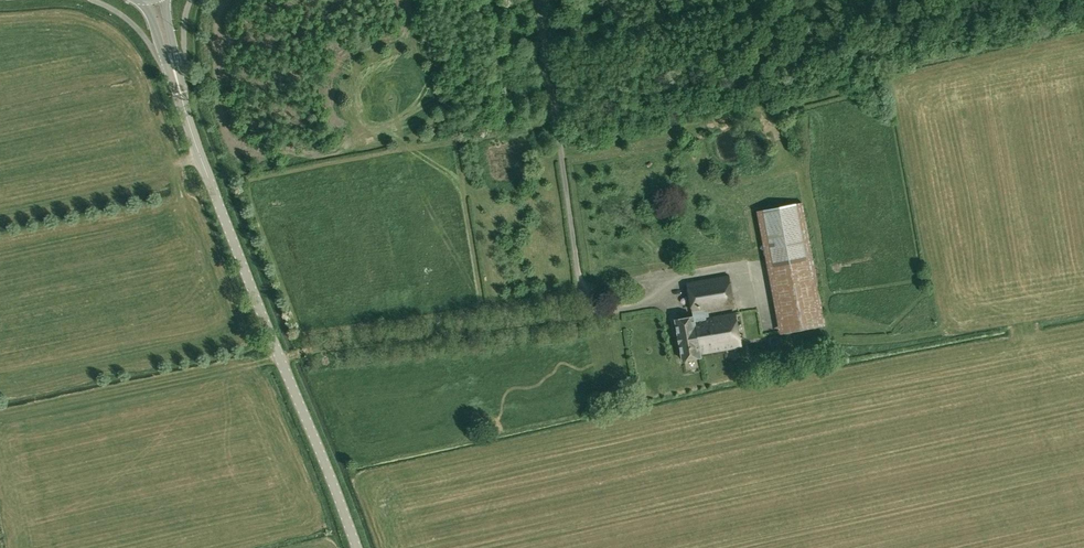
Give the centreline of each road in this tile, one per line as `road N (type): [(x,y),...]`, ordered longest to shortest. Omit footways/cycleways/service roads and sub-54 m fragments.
road 1 (unclassified): [(358,547),(218,204),(159,0)]
road 2 (track): [(607,311),(281,359)]
road 3 (track): [(607,311),(585,295),(579,269),(539,0)]
road 4 (track): [(737,269),(677,276),(658,301),(607,311)]

